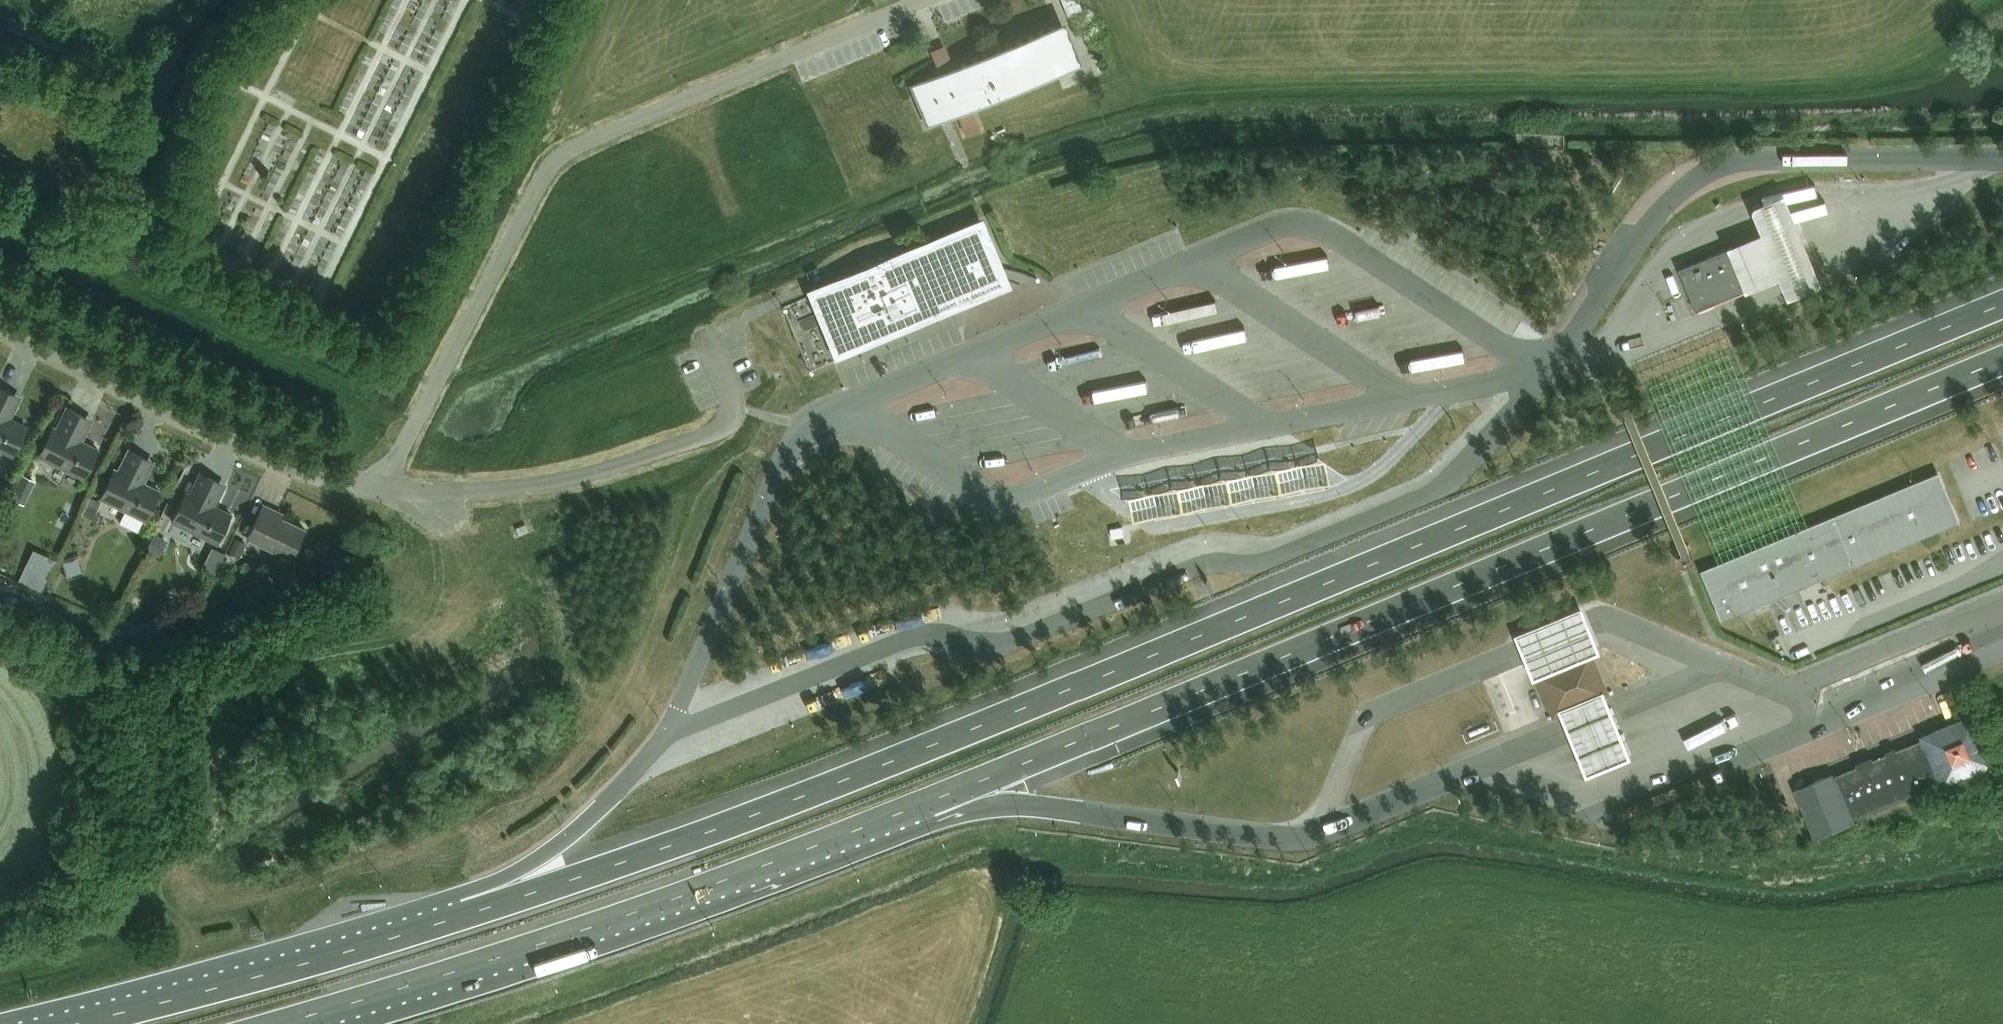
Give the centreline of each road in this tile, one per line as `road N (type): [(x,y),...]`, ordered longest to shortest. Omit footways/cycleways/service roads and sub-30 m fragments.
road 1 (motorway): [(2002,303),(803,797),(464,915)]
road 2 (motorway): [(949,794),(2002,359)]
road 3 (motorway): [(949,794),(1291,838),(1482,762),(1596,812),(2002,647)]
road 4 (unclassified): [(380,489),(563,155),(925,0)]
road 5 (motorway): [(281,1023),(629,914),(949,794)]
road 6 (unclassified): [(706,335),(735,404),(716,432),(548,484),(380,489)]
road 7 (residential): [(380,489),(288,466),(0,330)]
road 8 (motorway): [(464,915),(77,1023)]
road 9 (motorway): [(604,806),(464,915)]

